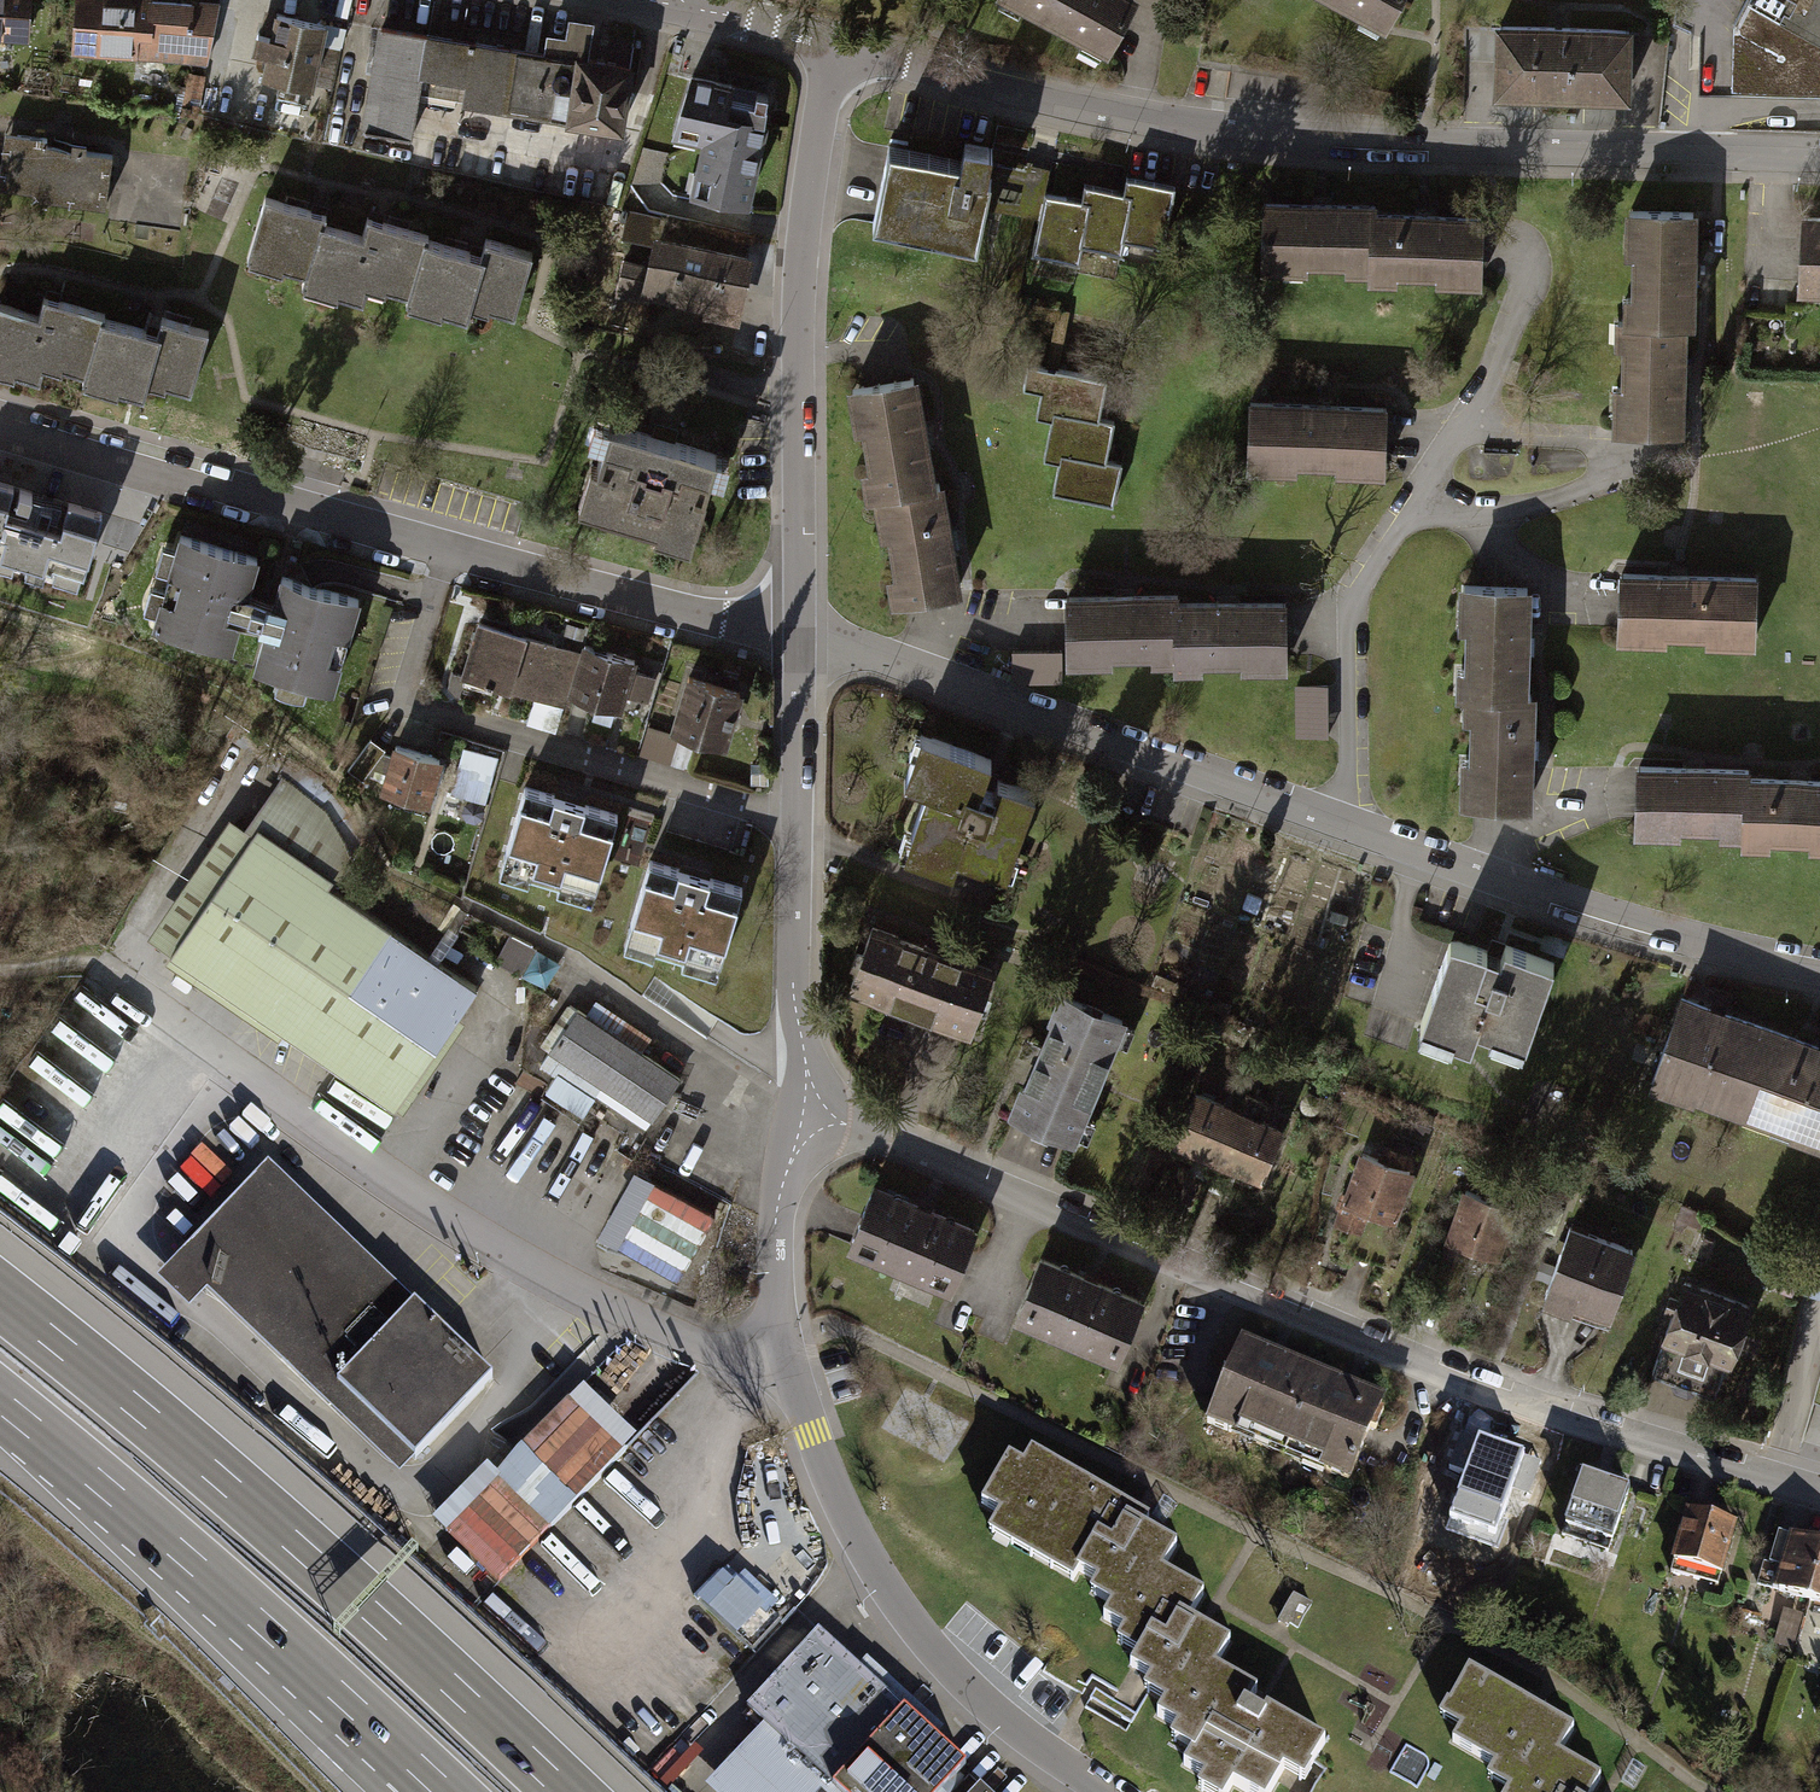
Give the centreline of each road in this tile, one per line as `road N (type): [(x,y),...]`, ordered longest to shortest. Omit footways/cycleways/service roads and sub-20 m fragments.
road 1 (residential): [(1819,1492),(1611,1430),(1435,1367),(888,1142),(800,1114)]
road 2 (residential): [(802,633),(1628,929),(1819,974)]
road 3 (residential): [(1819,159),(1345,140),(1065,102),(836,45)]
road 4 (residential): [(802,633),(501,561),(0,418)]
road 5 (residential): [(785,1354),(688,1341),(437,1216),(100,965)]
road 6 (motorway): [(566,1791),(360,1598),(0,1296)]
road 7 (motorway): [(0,1402),(182,1553),(445,1791)]
road 8 (residential): [(802,633),(798,315),(836,45)]
road 9 (residential): [(785,1354),(836,1509),(889,1613),(965,1702),(1092,1791)]
road 10 (residential): [(800,1114),(810,1062),(796,997),(802,633)]
road 11 (residential): [(800,1114),(776,1238),(785,1354)]
road 12 (residential): [(836,45),(670,2)]

